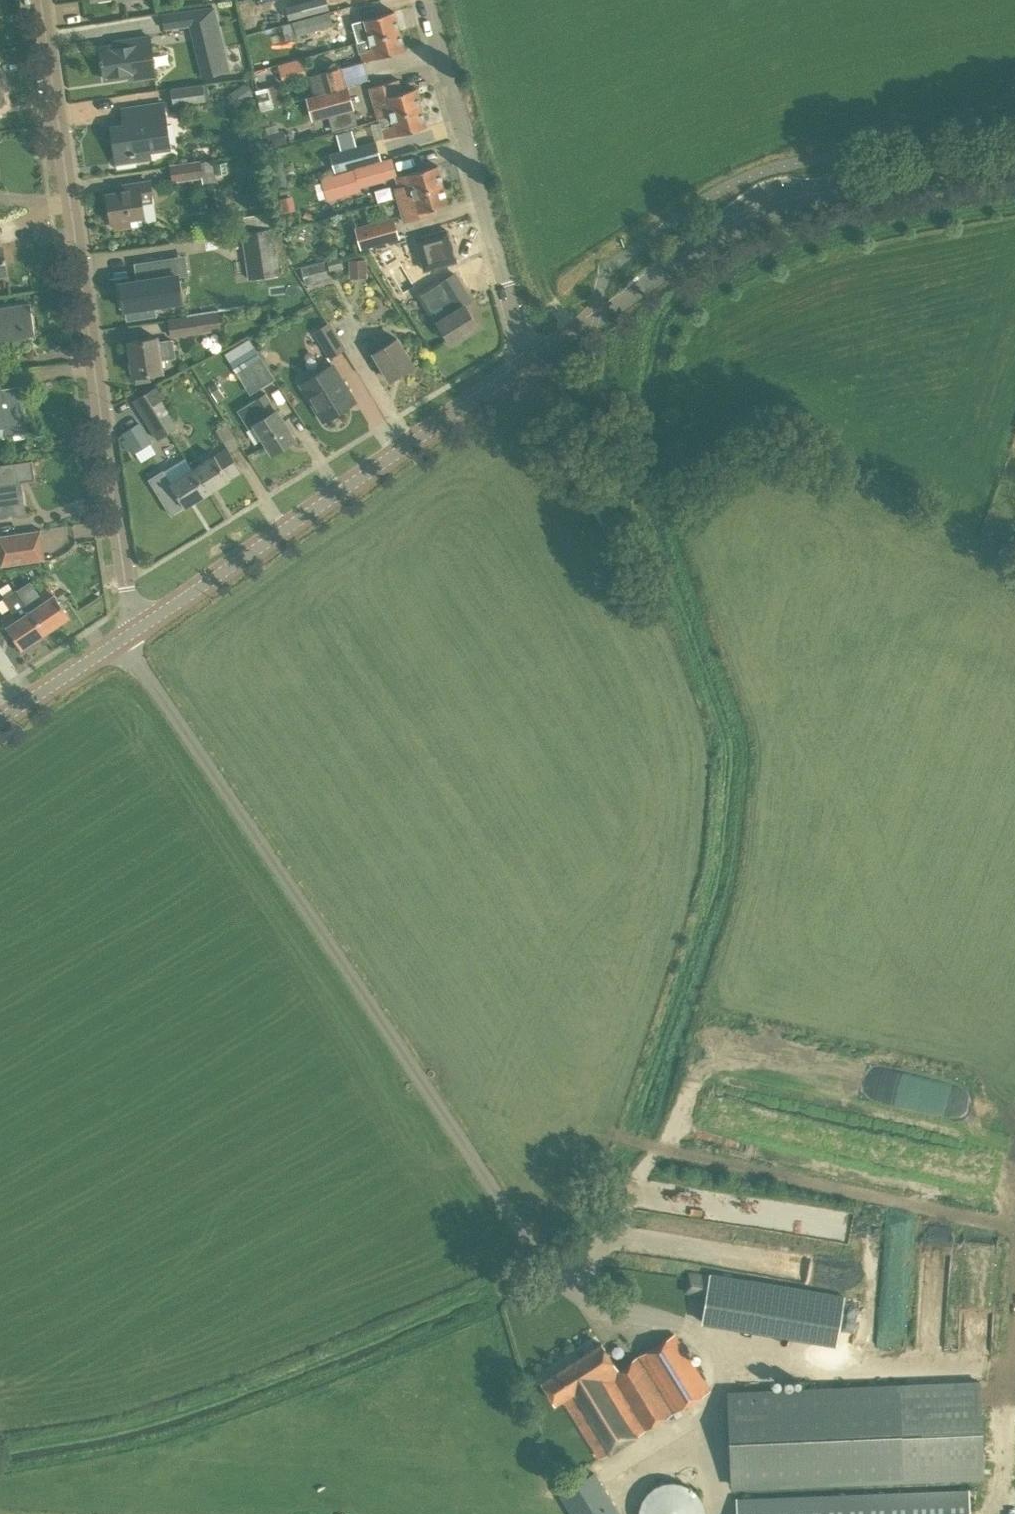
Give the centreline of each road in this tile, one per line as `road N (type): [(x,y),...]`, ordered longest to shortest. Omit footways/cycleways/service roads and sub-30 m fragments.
road 1 (residential): [(133,634),(39,0)]
road 2 (tertiary): [(133,634),(530,362)]
road 3 (residential): [(530,362),(422,0)]
road 4 (tertiary): [(530,362),(725,227)]
road 5 (tertiary): [(844,188),(1014,152)]
road 6 (tertiary): [(0,720),(133,634)]
road 7 (tertiary): [(844,188),(769,186),(725,227)]
road 8 (tertiary): [(725,227),(844,188)]

